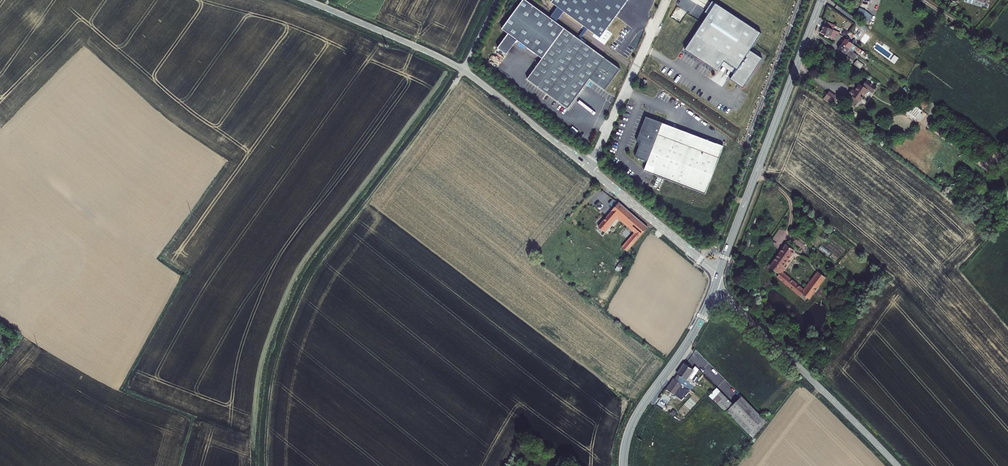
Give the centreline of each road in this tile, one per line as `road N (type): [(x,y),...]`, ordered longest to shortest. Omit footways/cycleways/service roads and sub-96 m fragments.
road 1 (unclassified): [(720,272),(462,70),(305,0)]
road 2 (secondary): [(720,272),(822,0)]
road 3 (unclassified): [(713,292),(896,465)]
road 4 (secondary): [(624,465),(642,402),(713,292)]

